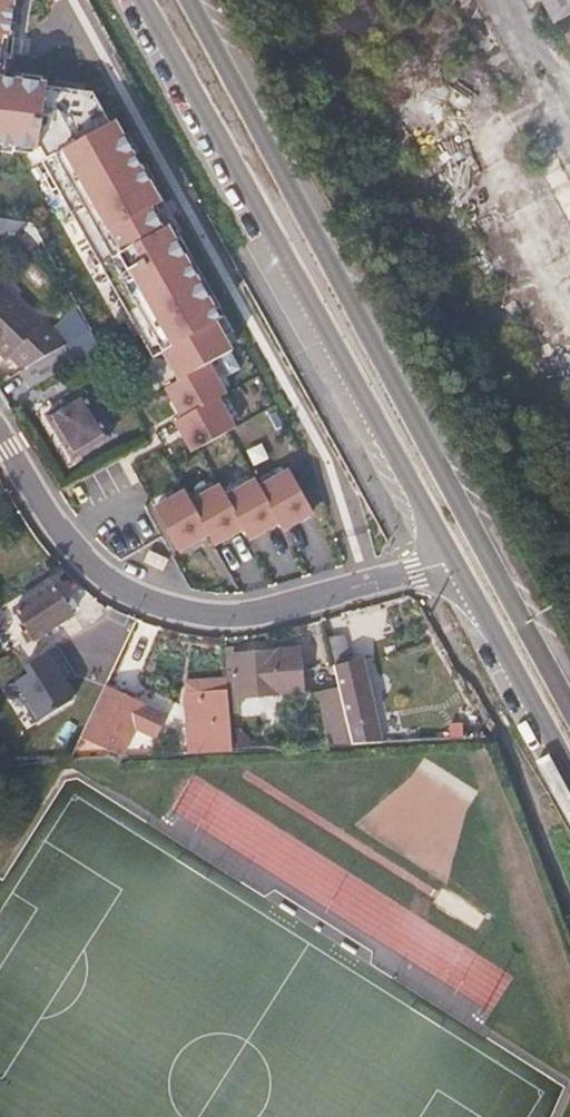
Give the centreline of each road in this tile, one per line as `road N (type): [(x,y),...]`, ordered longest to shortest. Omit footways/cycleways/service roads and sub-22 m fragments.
road 1 (tertiary): [(569,688),(199,0)]
road 2 (tertiary): [(137,0),(446,558)]
road 3 (residential): [(0,433),(72,549),(98,573),(152,602),(229,620),(446,558)]
road 4 (tertiary): [(446,558),(569,785)]

